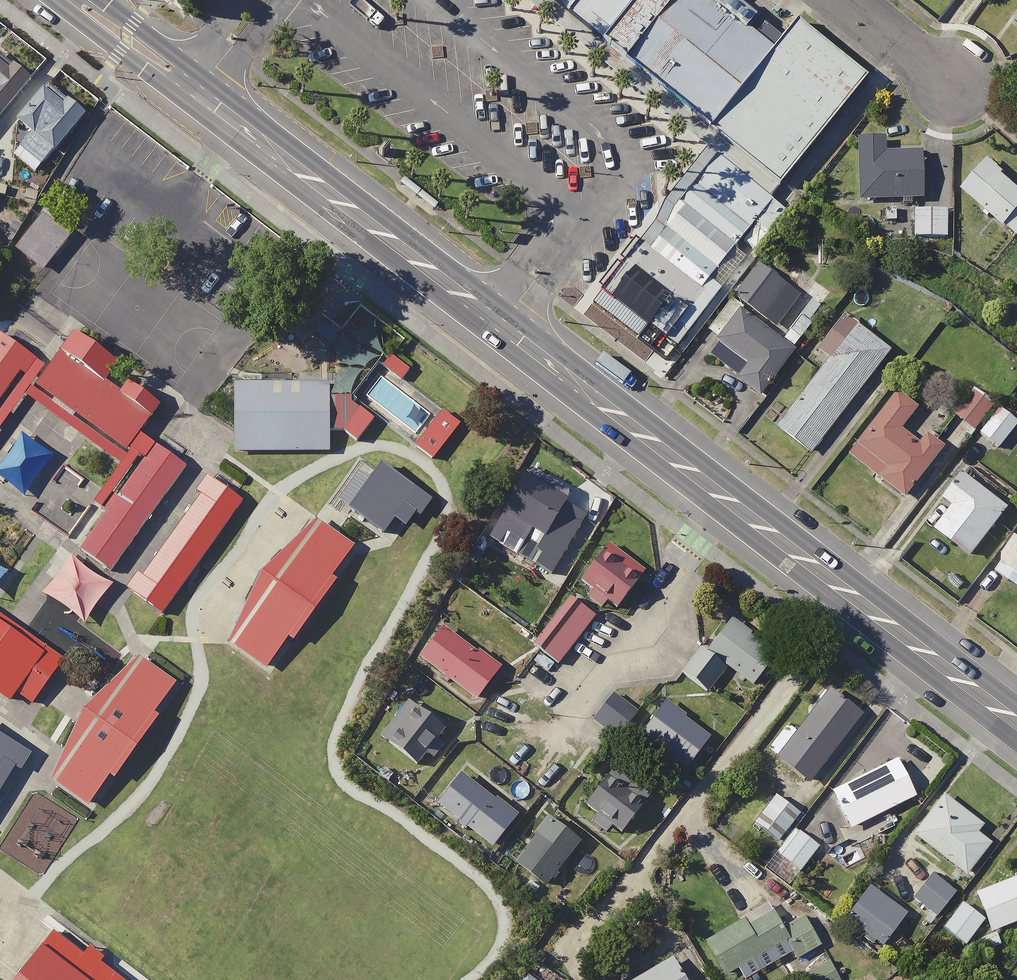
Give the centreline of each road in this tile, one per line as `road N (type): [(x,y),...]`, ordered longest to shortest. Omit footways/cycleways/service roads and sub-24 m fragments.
road 1 (primary): [(77,0),(726,493)]
road 2 (primary): [(726,493),(1016,722)]
road 3 (residential): [(572,703),(612,658),(652,633),(687,550),(726,493)]
road 4 (residential): [(1008,108),(870,0)]

